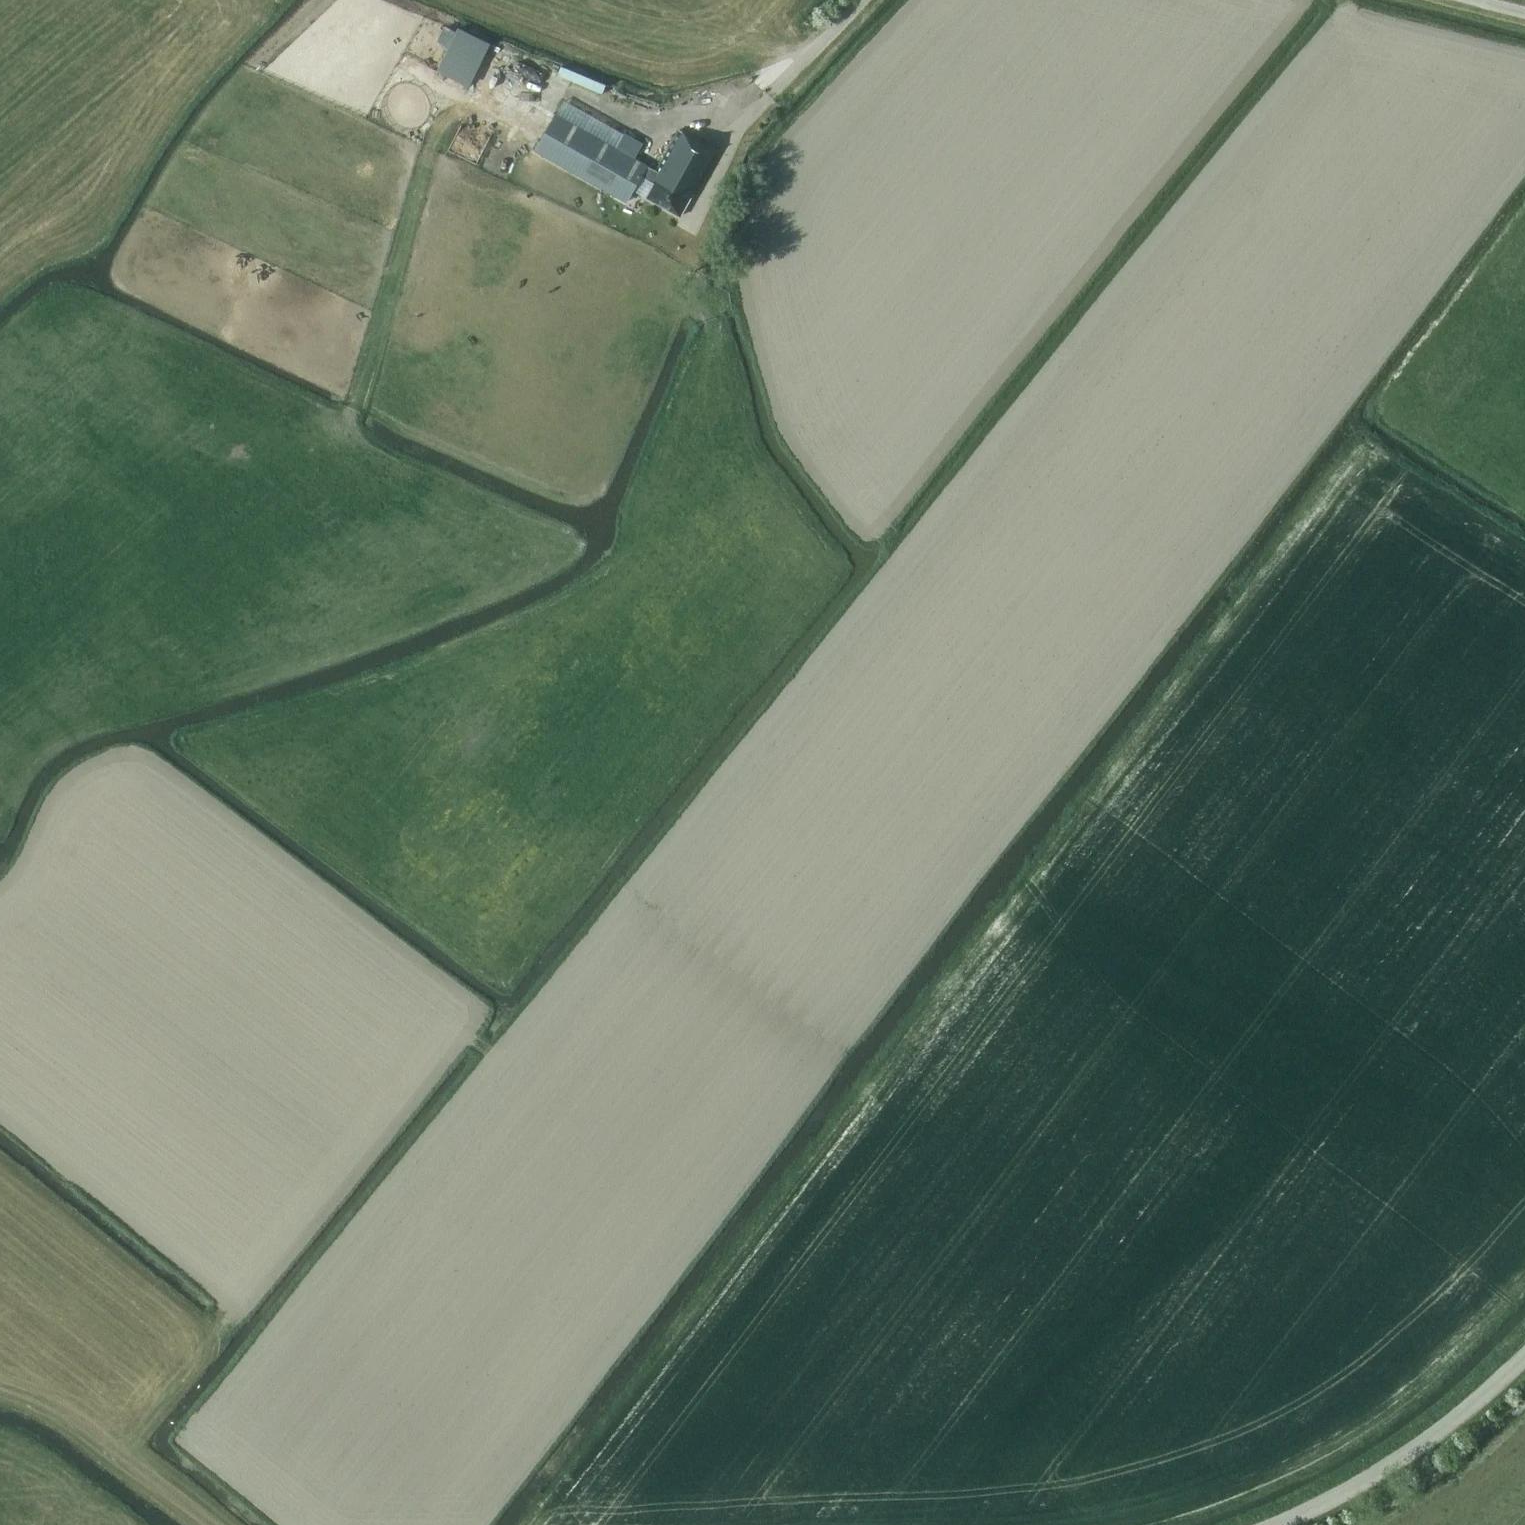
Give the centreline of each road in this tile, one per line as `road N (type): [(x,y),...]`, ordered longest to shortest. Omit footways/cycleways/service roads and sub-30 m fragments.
road 1 (unclassified): [(1270,1524),(1380,1470),(1524,1351)]
road 2 (unclassified): [(860,0),(771,96)]

